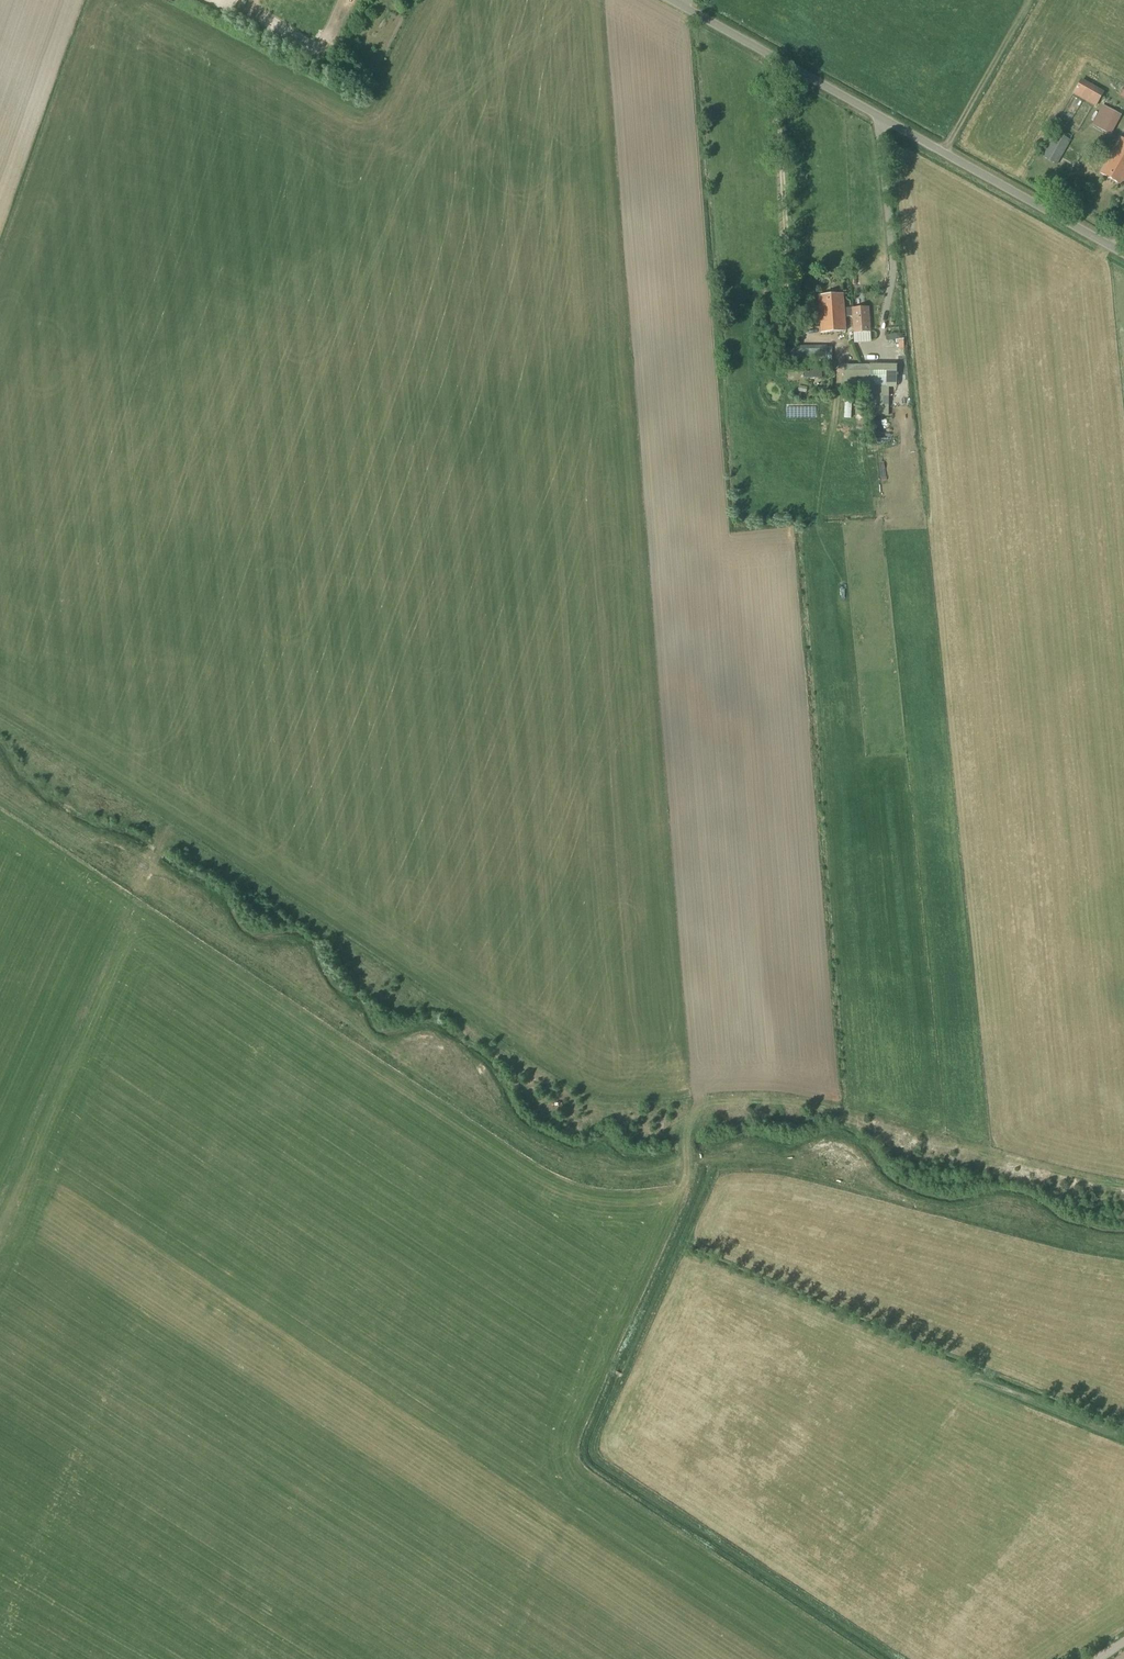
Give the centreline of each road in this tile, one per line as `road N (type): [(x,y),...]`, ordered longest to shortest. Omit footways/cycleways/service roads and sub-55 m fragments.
road 1 (unclassified): [(1123,249),(672,0)]

